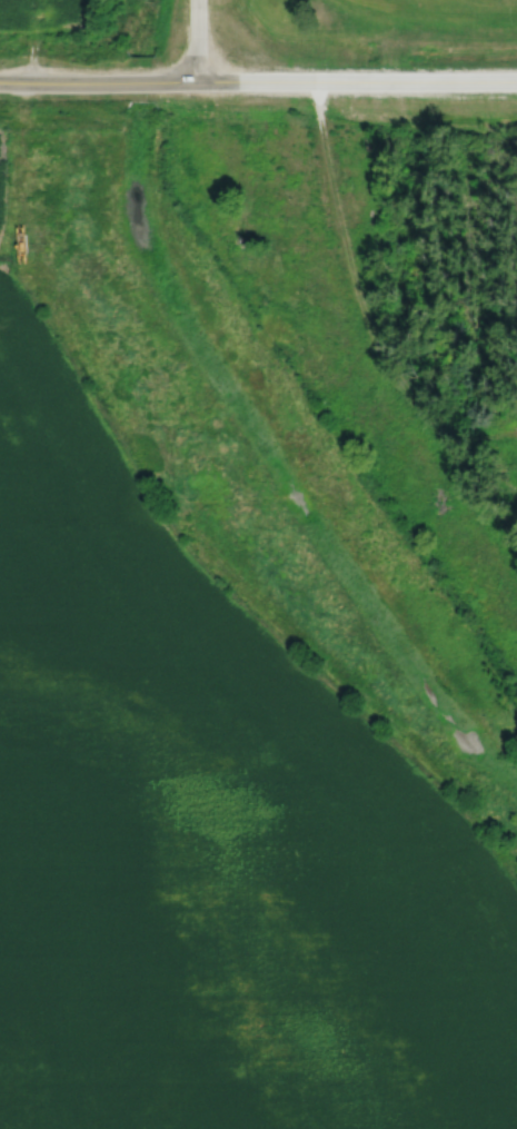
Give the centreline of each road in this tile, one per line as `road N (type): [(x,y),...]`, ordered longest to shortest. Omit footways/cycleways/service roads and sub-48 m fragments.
road 1 (residential): [(0,81),(516,77)]
road 2 (track): [(317,79),(341,225),(374,339),(516,542)]

